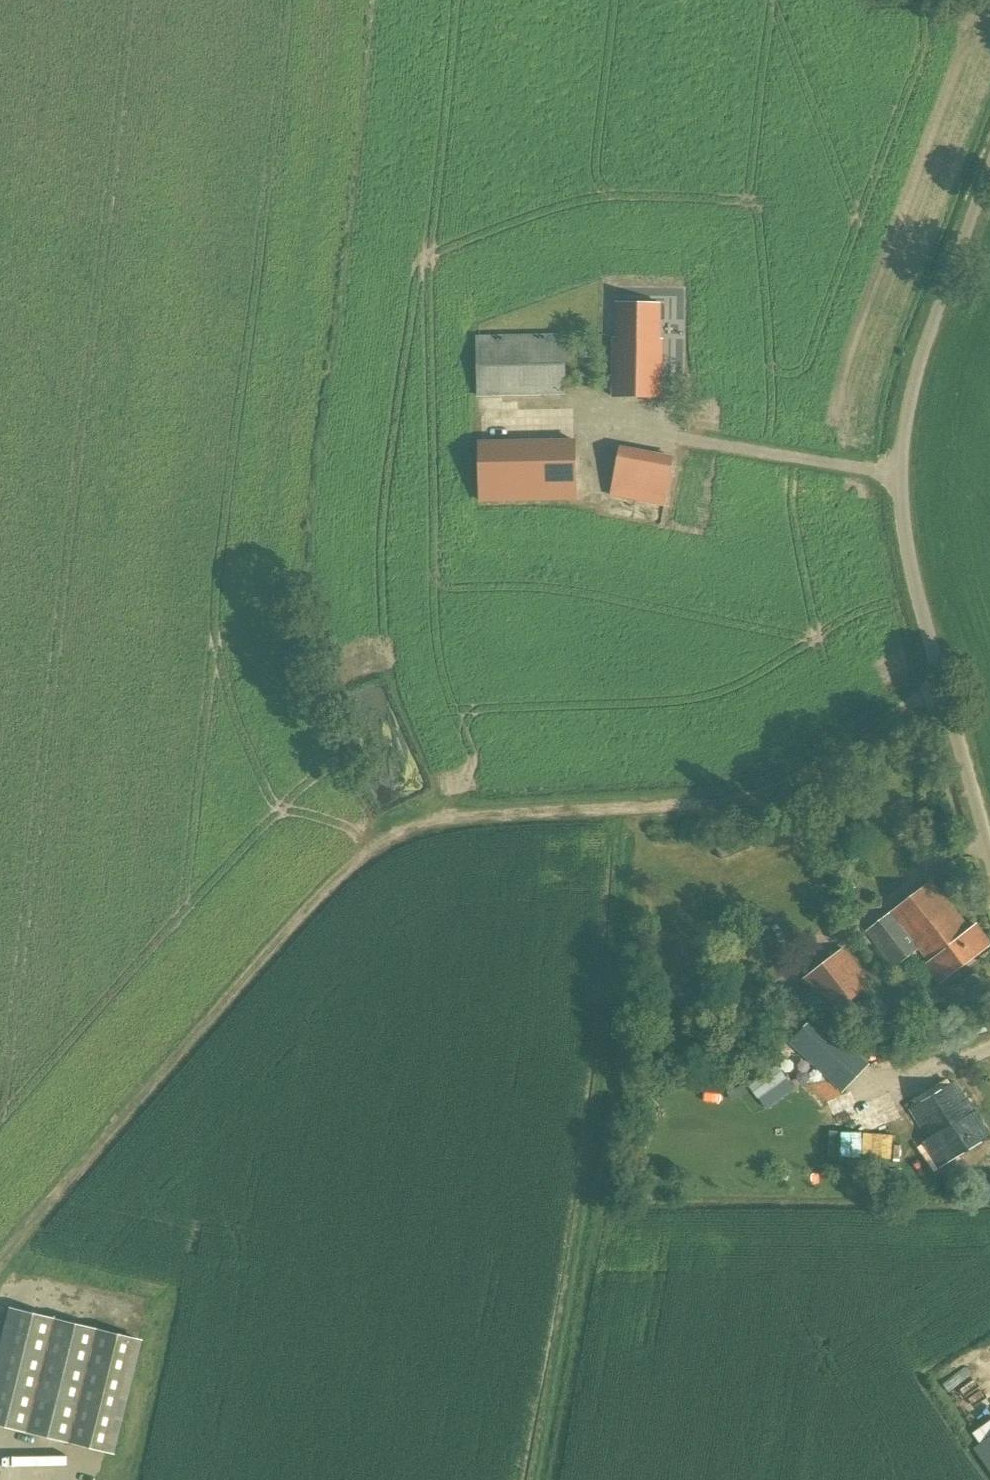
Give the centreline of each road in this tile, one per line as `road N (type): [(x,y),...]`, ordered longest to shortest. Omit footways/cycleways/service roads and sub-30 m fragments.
road 1 (track): [(939,684),(772,791),(467,820),(393,841),(279,942),(0,1275)]
road 2 (unclassified): [(989,867),(898,519),(897,448),(907,395),(989,166)]

